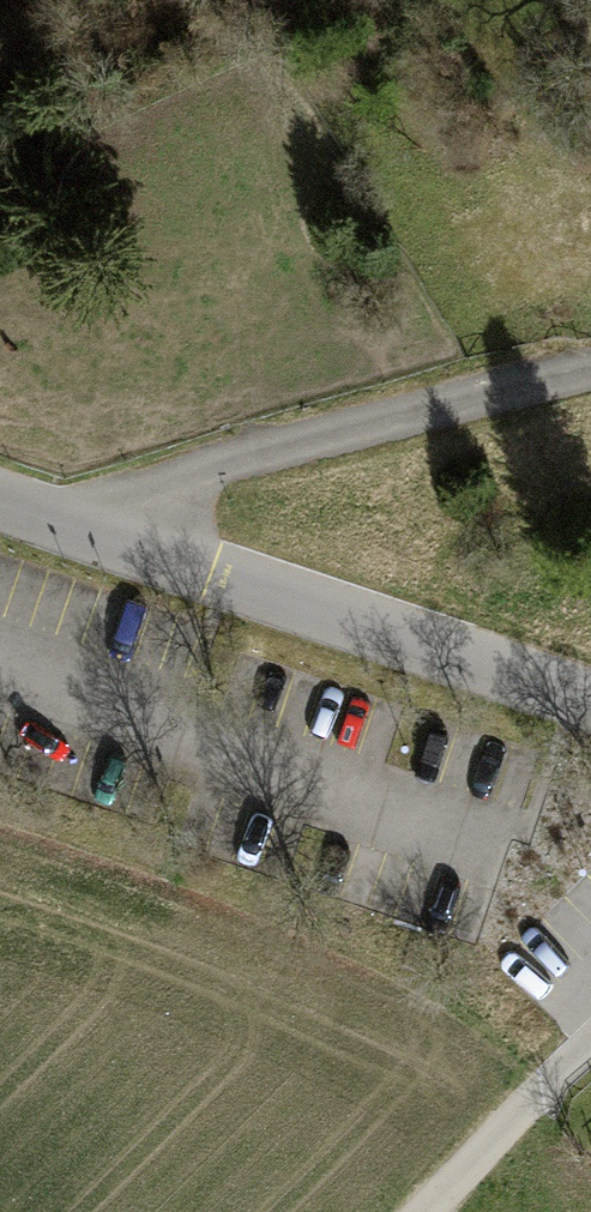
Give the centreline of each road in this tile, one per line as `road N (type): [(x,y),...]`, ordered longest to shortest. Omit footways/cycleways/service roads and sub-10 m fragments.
road 1 (unclassified): [(590,375),(492,393),(209,472),(161,499),(125,540)]
road 2 (unclassified): [(590,701),(125,540)]
road 3 (track): [(428,1211),(590,1050)]
road 4 (unclassified): [(125,540),(0,499)]

